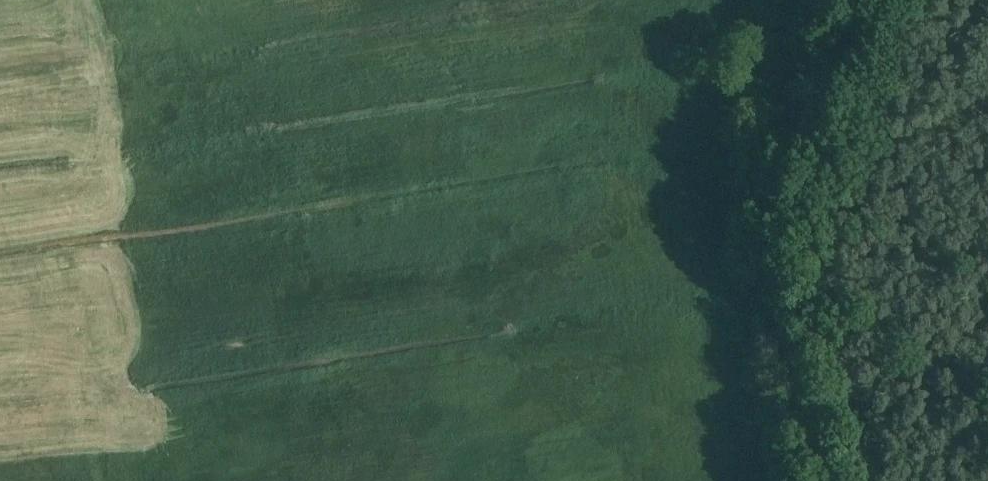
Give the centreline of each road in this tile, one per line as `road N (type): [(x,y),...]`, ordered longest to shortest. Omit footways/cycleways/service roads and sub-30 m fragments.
road 1 (track): [(824,0),(770,237),(786,362),(825,480)]

